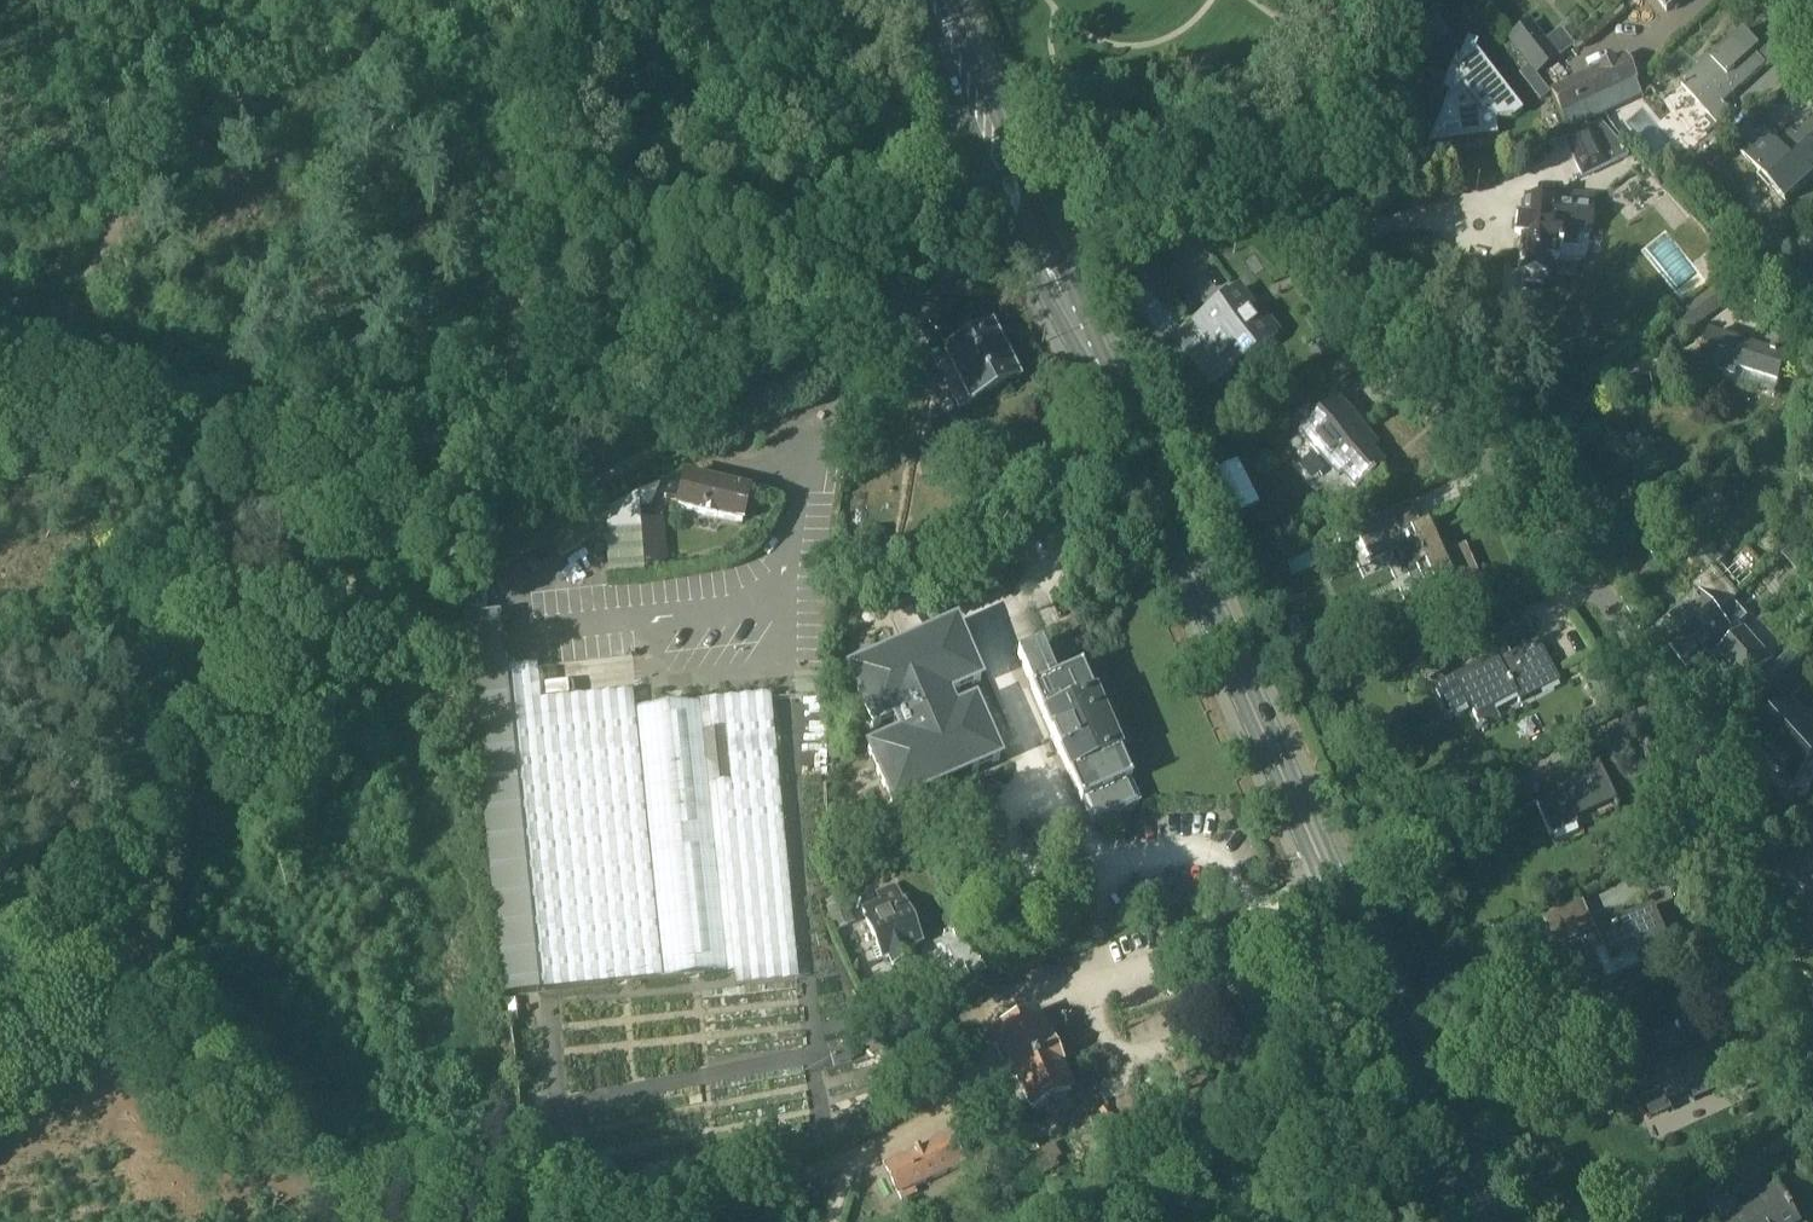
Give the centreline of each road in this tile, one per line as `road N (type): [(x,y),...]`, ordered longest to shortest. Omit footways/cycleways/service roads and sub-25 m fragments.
road 1 (primary): [(1483,1221),(930,0)]
road 2 (residential): [(1758,916),(1677,721),(1630,634),(1575,555),(1401,367),(1292,209)]
road 3 (track): [(80,969),(138,929),(180,749),(236,607),(238,489)]
road 4 (track): [(880,333),(457,547)]
road 5 (track): [(0,662),(457,547)]
road 6 (track): [(852,1157),(944,1122),(974,1096),(975,1026),(1053,996)]
road 7 (track): [(660,1221),(852,1157),(830,1221)]
road 8 (unclassified): [(1292,209),(1382,110),(1402,69),(1409,0)]
road 9 (track): [(391,1221),(507,1196),(554,1196),(605,1221)]
road 10 (residential): [(1292,209),(1109,224)]
road 11 (residential): [(1812,1064),(1758,916)]

